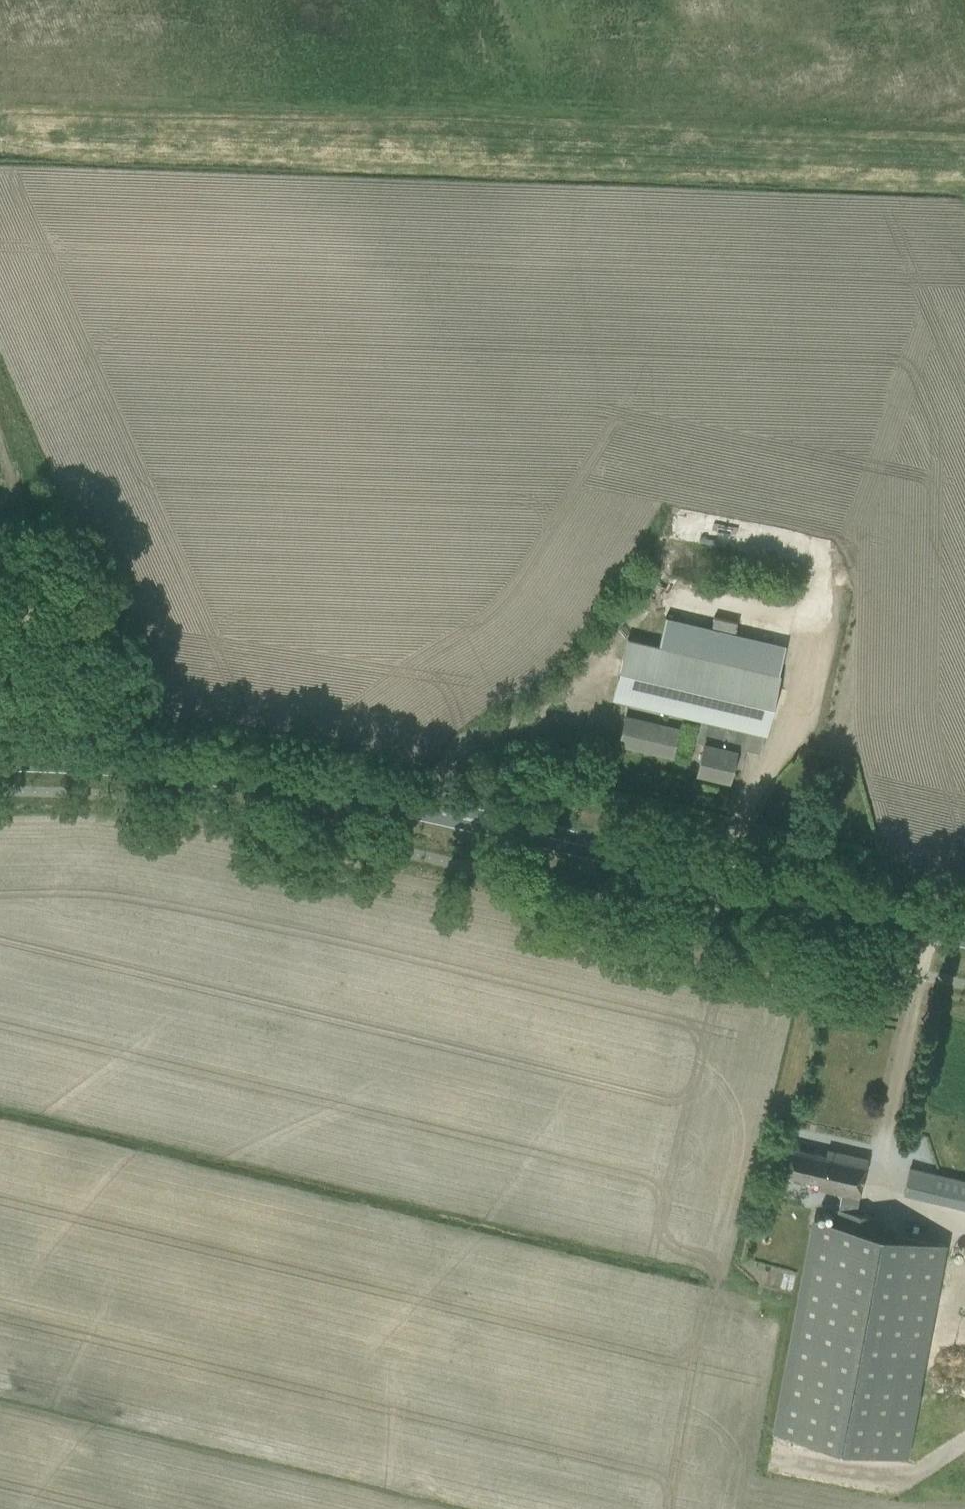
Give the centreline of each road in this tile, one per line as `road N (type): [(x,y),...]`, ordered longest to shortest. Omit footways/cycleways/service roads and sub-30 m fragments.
road 1 (tertiary): [(964,935),(471,818),(243,777),(0,761)]

